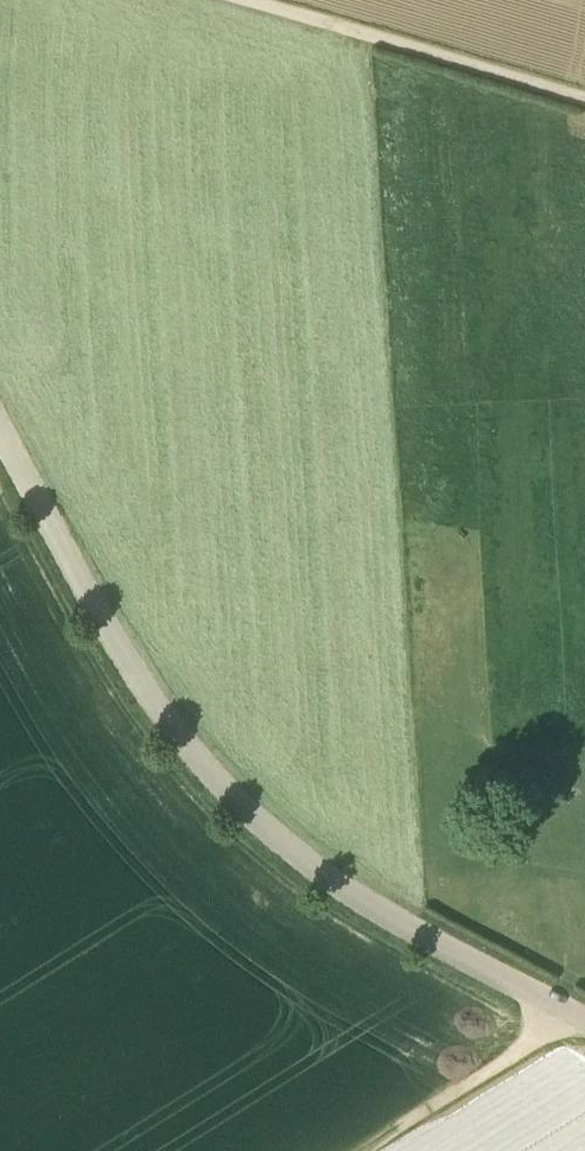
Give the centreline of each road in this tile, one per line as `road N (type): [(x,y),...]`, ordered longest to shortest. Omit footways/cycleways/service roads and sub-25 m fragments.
road 1 (unclassified): [(584,1024),(365,905),(306,864),(211,775),(131,667),(0,430)]
road 2 (track): [(584,92),(273,0)]
road 3 (track): [(566,1014),(514,1060),(369,1150)]

